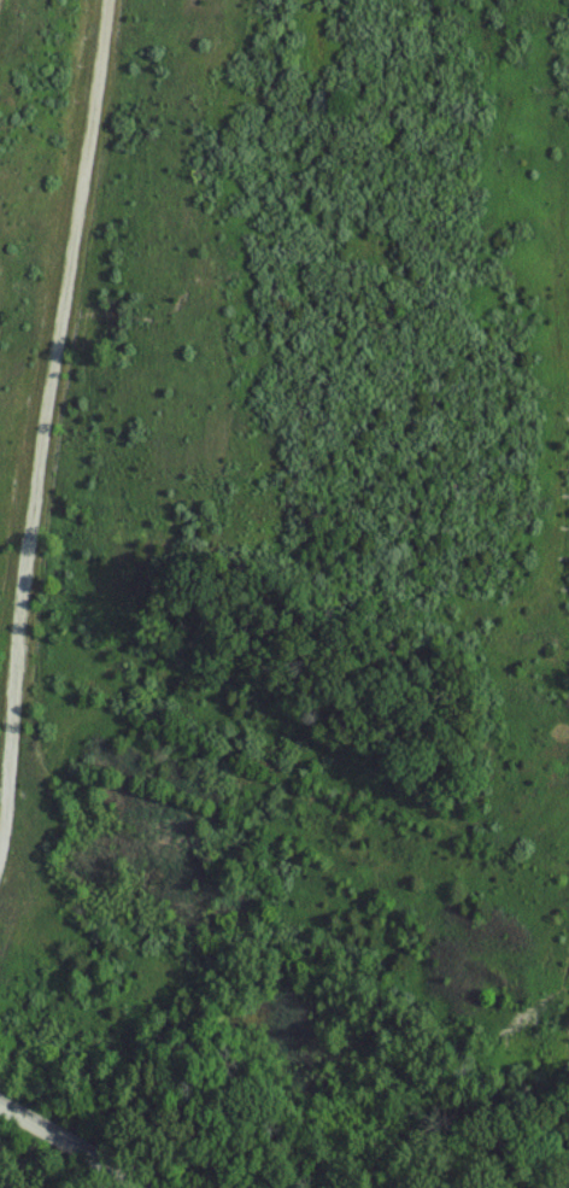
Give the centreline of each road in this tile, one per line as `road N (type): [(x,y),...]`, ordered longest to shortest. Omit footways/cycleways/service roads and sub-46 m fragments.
road 1 (tertiary): [(164,1187),(0,1100)]

